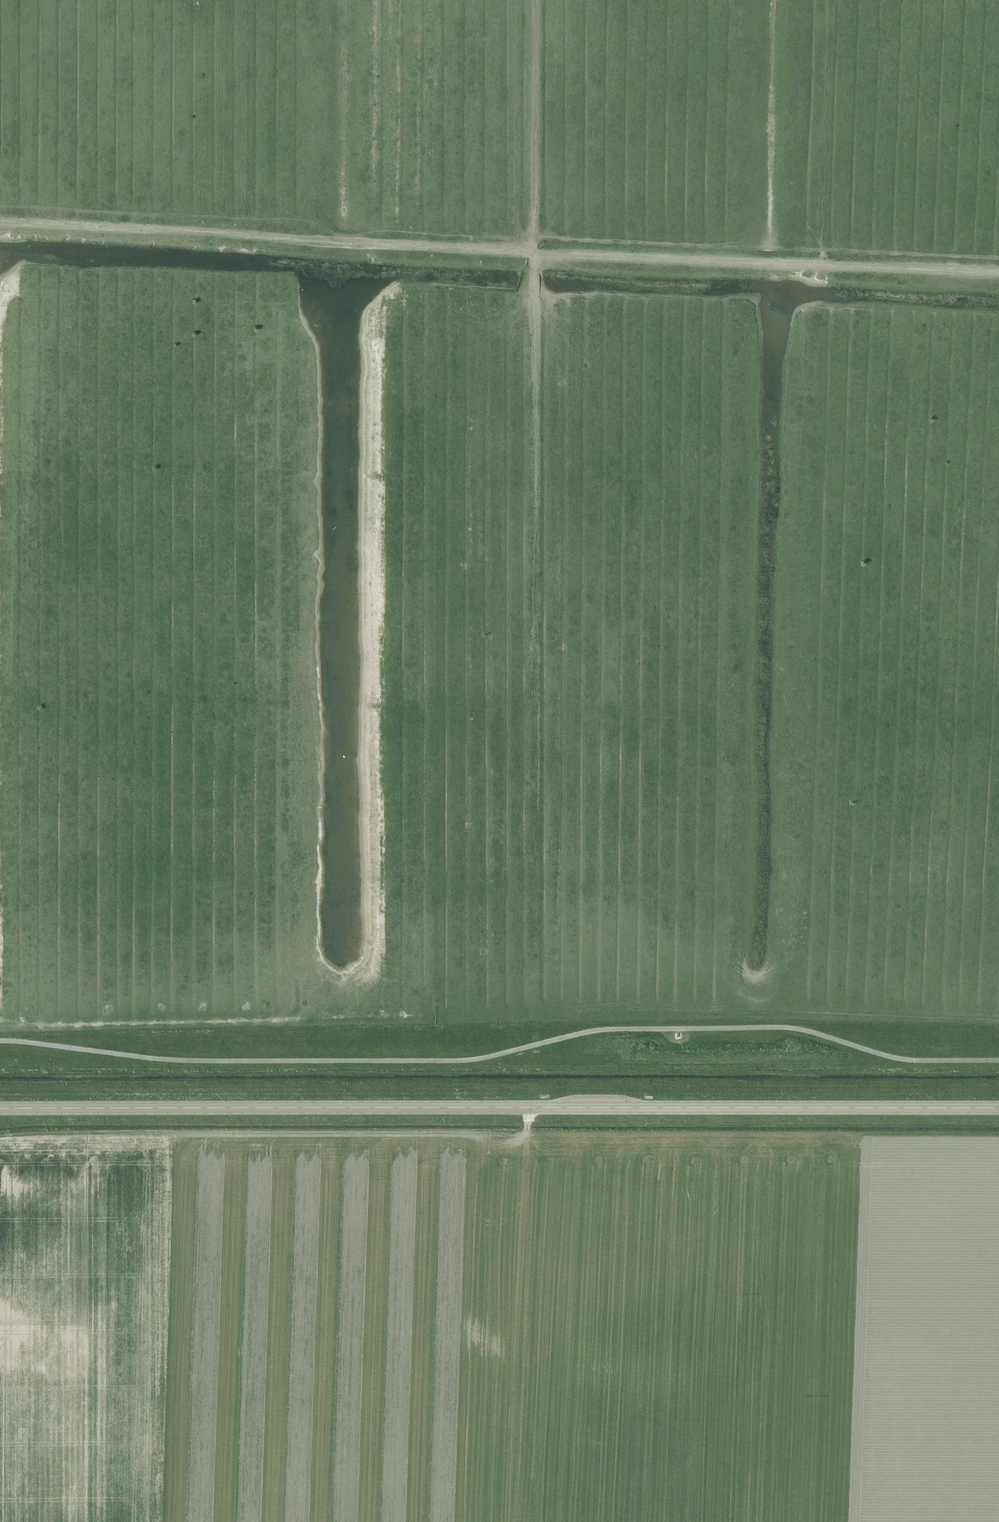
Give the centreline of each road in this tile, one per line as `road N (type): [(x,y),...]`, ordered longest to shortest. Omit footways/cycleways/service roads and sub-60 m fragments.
road 1 (secondary): [(0,1107),(998,1107)]

